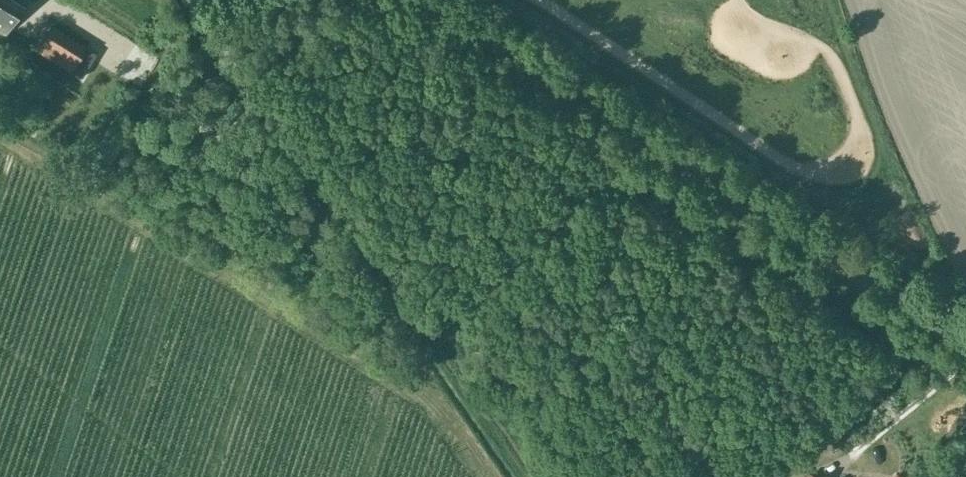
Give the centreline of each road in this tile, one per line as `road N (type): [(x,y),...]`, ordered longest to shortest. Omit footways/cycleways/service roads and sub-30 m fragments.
road 1 (unclassified): [(965,332),(459,0)]

